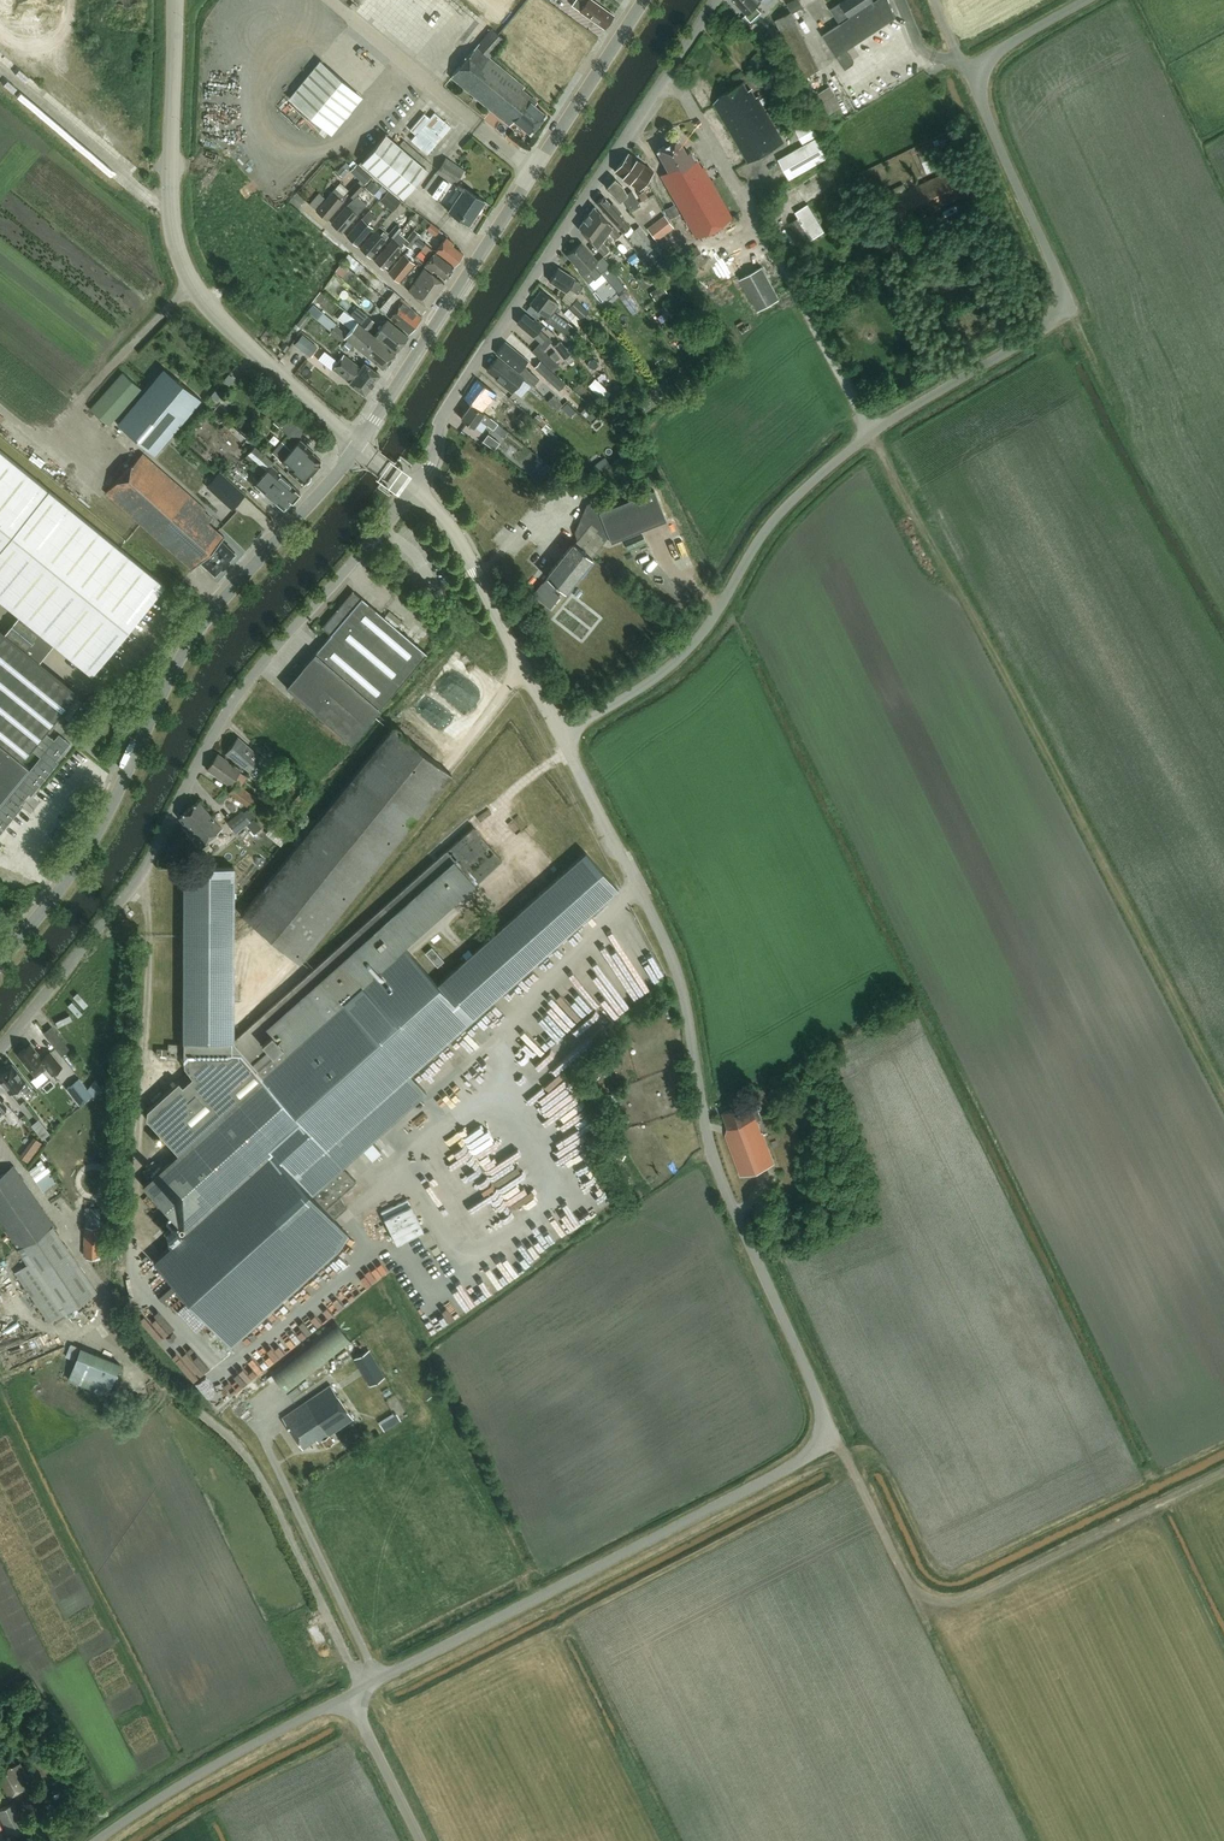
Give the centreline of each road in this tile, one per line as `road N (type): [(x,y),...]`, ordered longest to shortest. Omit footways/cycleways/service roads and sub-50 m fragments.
road 1 (unclassified): [(349,1694),(834,1443),(714,1167),(665,943),(560,733)]
road 2 (unclassified): [(560,733),(686,653),(774,518),(815,477),(872,432),(1065,311),(1064,290),(973,75),(987,57),(1083,0)]
road 3 (track): [(1223,1091),(872,432)]
road 4 (unclassified): [(0,1056),(154,860),(207,745),(248,685),(413,487)]
road 5 (tertiary): [(0,964),(119,812),(175,665),(209,613),(356,446)]
road 6 (residential): [(413,487),(432,461),(441,417),(715,0)]
road 7 (tertiary): [(356,446),(216,314),(178,254),(171,218),(176,0)]
road 8 (track): [(834,1443),(1035,1840)]
road 9 (tertiary): [(438,323),(644,0)]
road 10 (track): [(927,1618),(1223,1470)]
road 11 (unclassified): [(560,733),(454,526),(413,487)]
road 12 (unclassified): [(100,1840),(349,1694)]
road 13 (track): [(140,879),(150,935),(144,1077)]
road 14 (unclassified): [(438,323),(307,210)]
road 15 (unclassified): [(421,1840),(349,1694)]
road 16 (tertiary): [(356,446),(438,323)]

